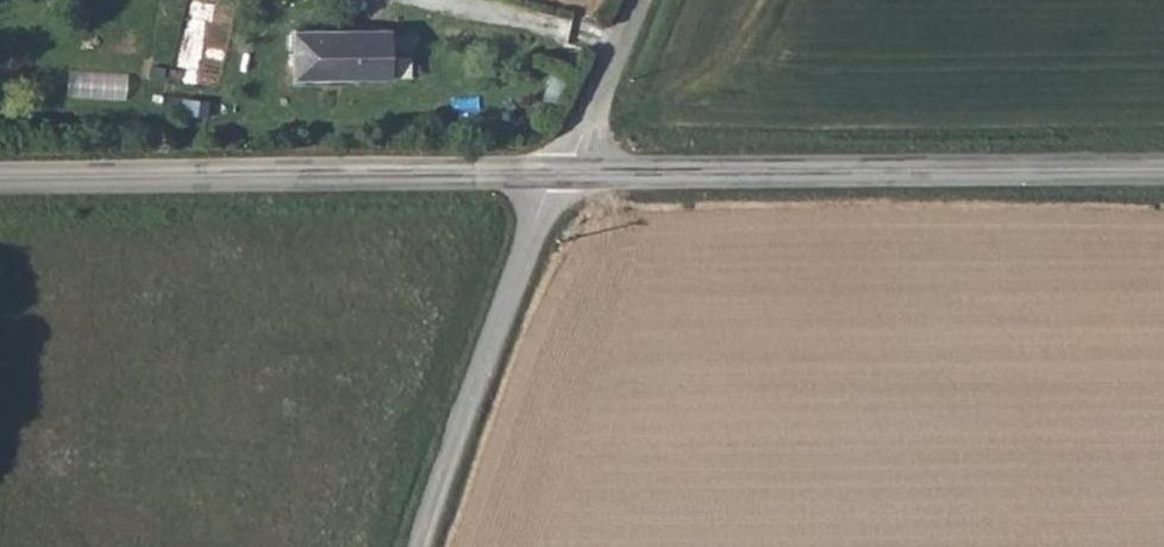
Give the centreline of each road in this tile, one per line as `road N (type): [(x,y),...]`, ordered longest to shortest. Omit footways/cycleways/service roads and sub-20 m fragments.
road 1 (secondary): [(560,172),(1163,169)]
road 2 (secondary): [(0,177),(560,172)]
road 3 (unclassified): [(417,546),(560,172)]
road 4 (residential): [(641,0),(560,172)]

